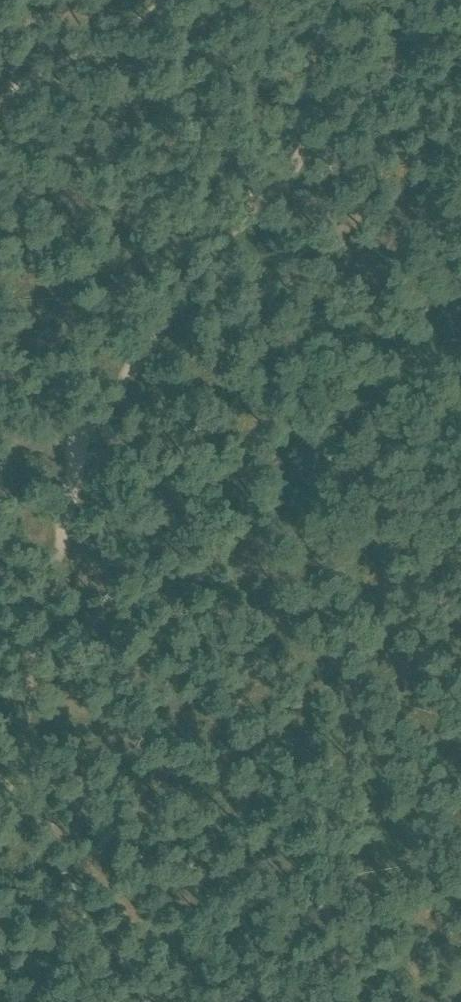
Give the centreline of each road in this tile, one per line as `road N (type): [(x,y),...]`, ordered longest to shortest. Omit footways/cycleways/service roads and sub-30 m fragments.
road 1 (track): [(152,0),(59,47),(0,106)]

